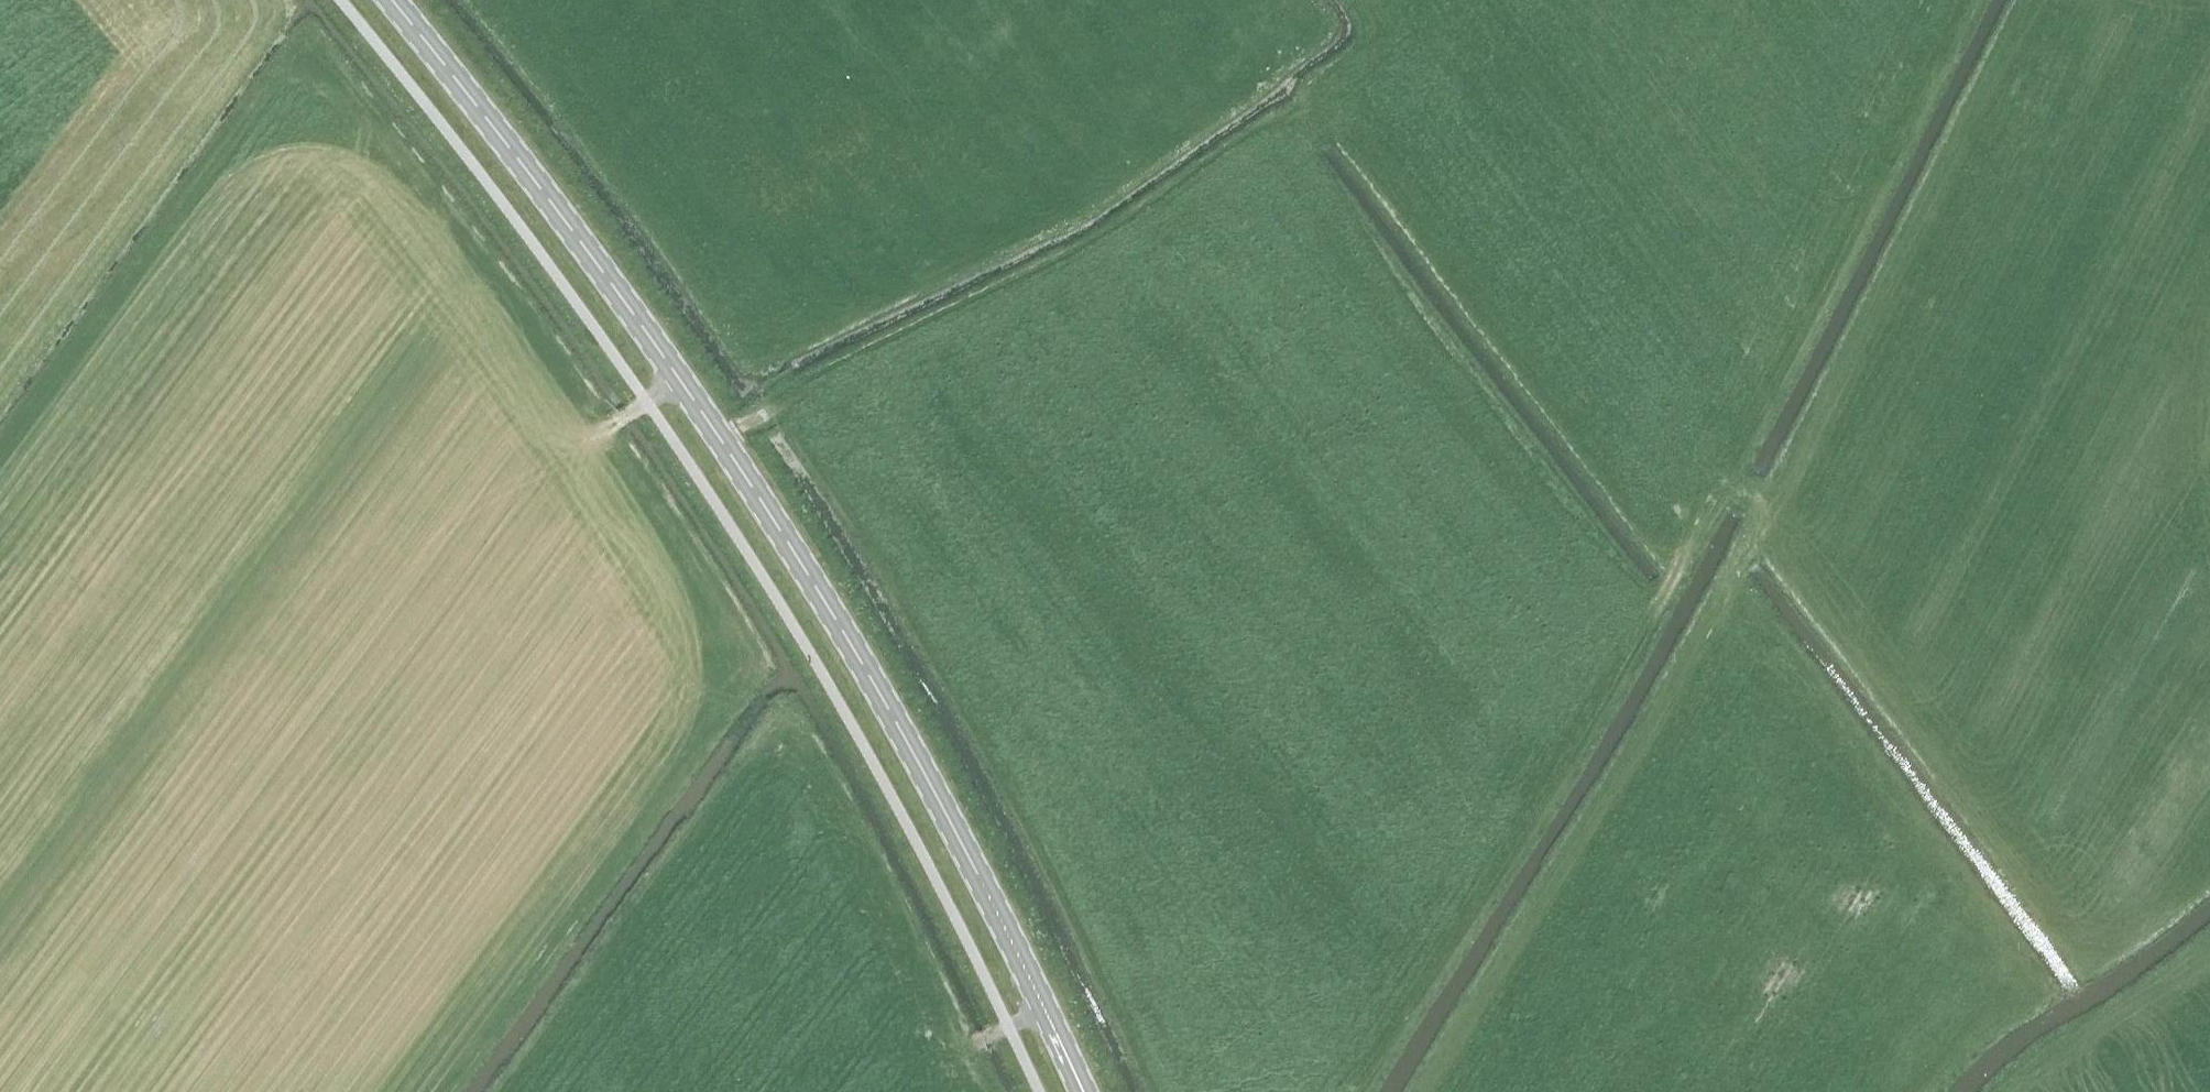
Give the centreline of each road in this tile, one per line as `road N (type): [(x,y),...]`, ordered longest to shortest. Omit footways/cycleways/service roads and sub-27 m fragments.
road 1 (primary): [(1083,1091),(970,862),(815,584),(642,324),(392,0)]

